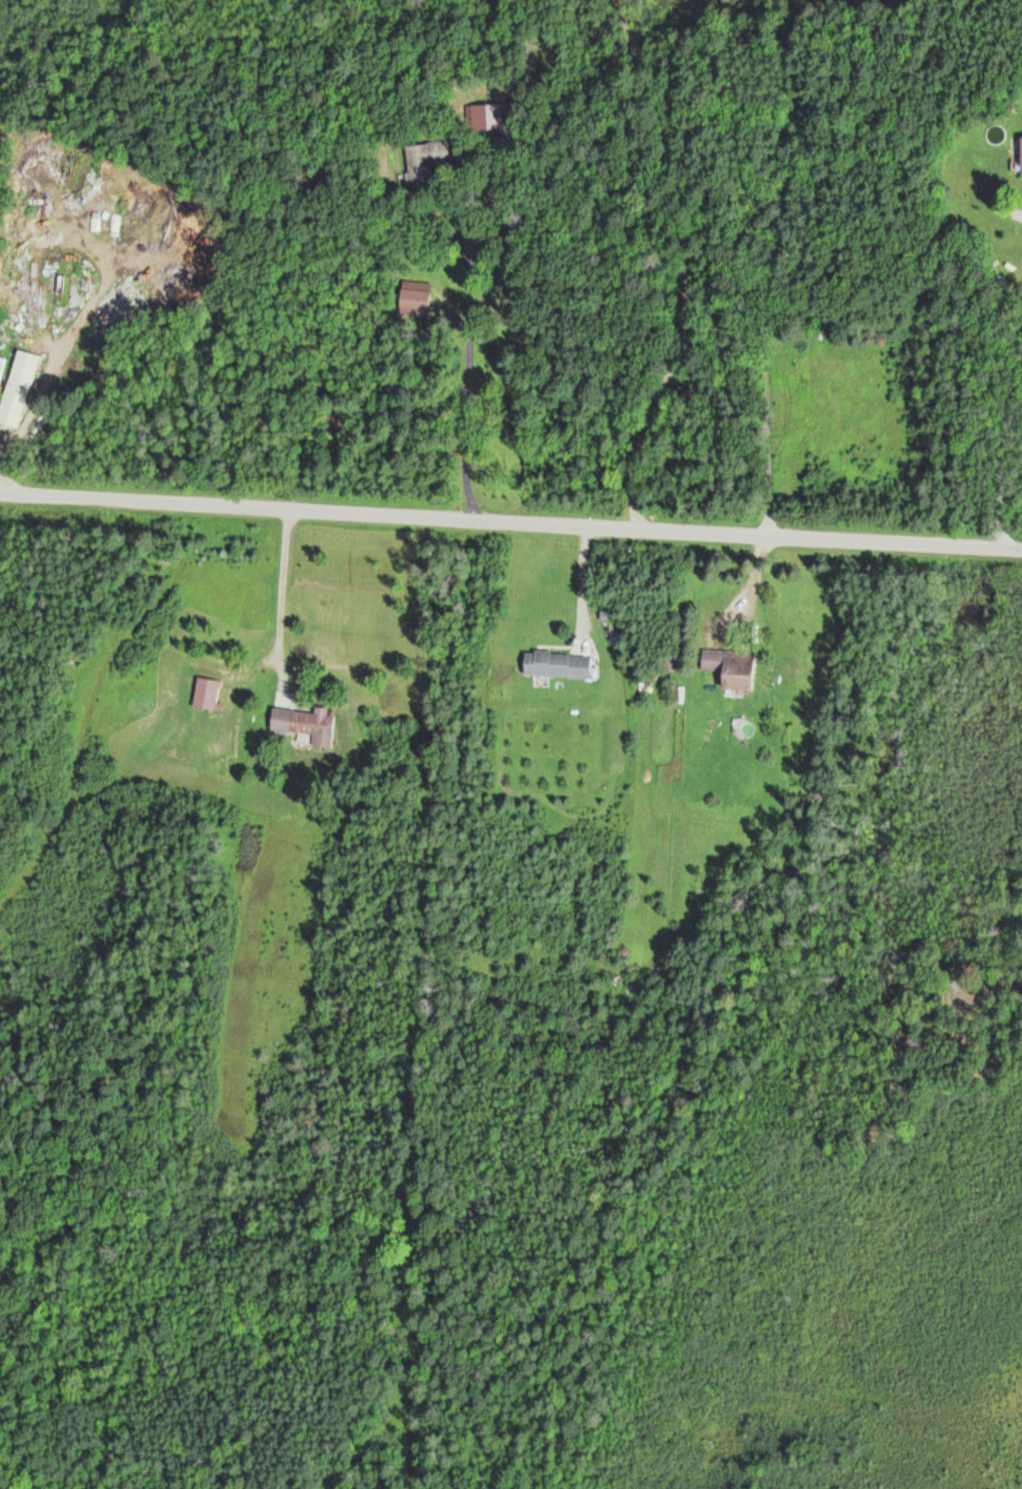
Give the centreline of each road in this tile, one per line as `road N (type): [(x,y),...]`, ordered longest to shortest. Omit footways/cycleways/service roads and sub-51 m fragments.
road 1 (residential): [(0,495),(1021,548)]
road 2 (track): [(422,517),(414,582),(427,808),(397,1297),(408,1488)]

